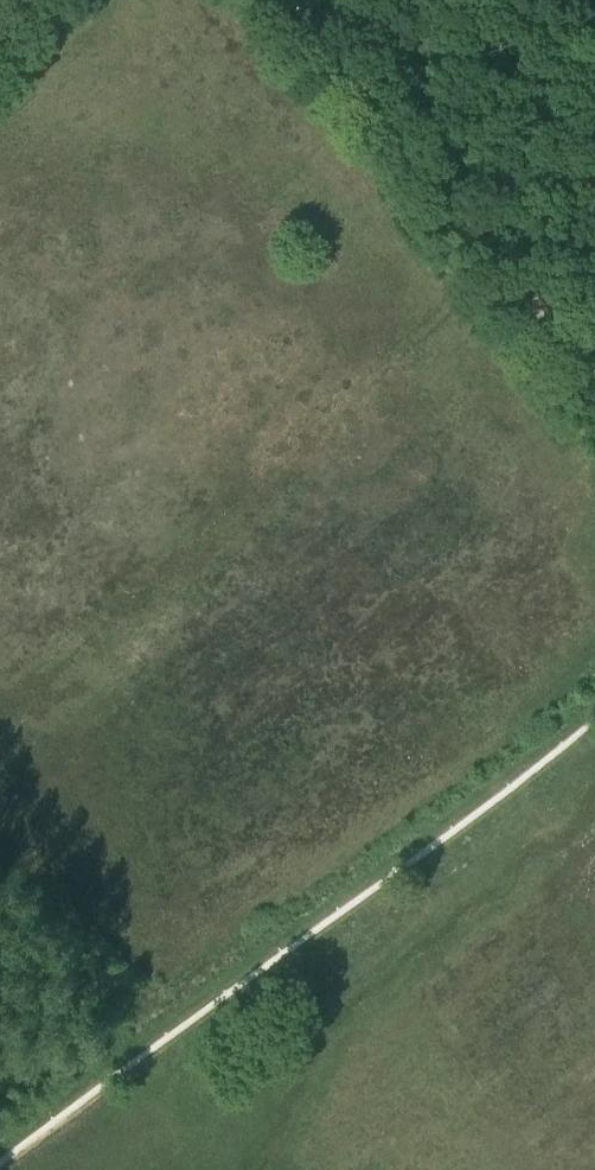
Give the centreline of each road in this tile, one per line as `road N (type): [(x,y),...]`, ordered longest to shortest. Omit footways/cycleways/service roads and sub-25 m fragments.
road 1 (track): [(266,0),(594,379)]

